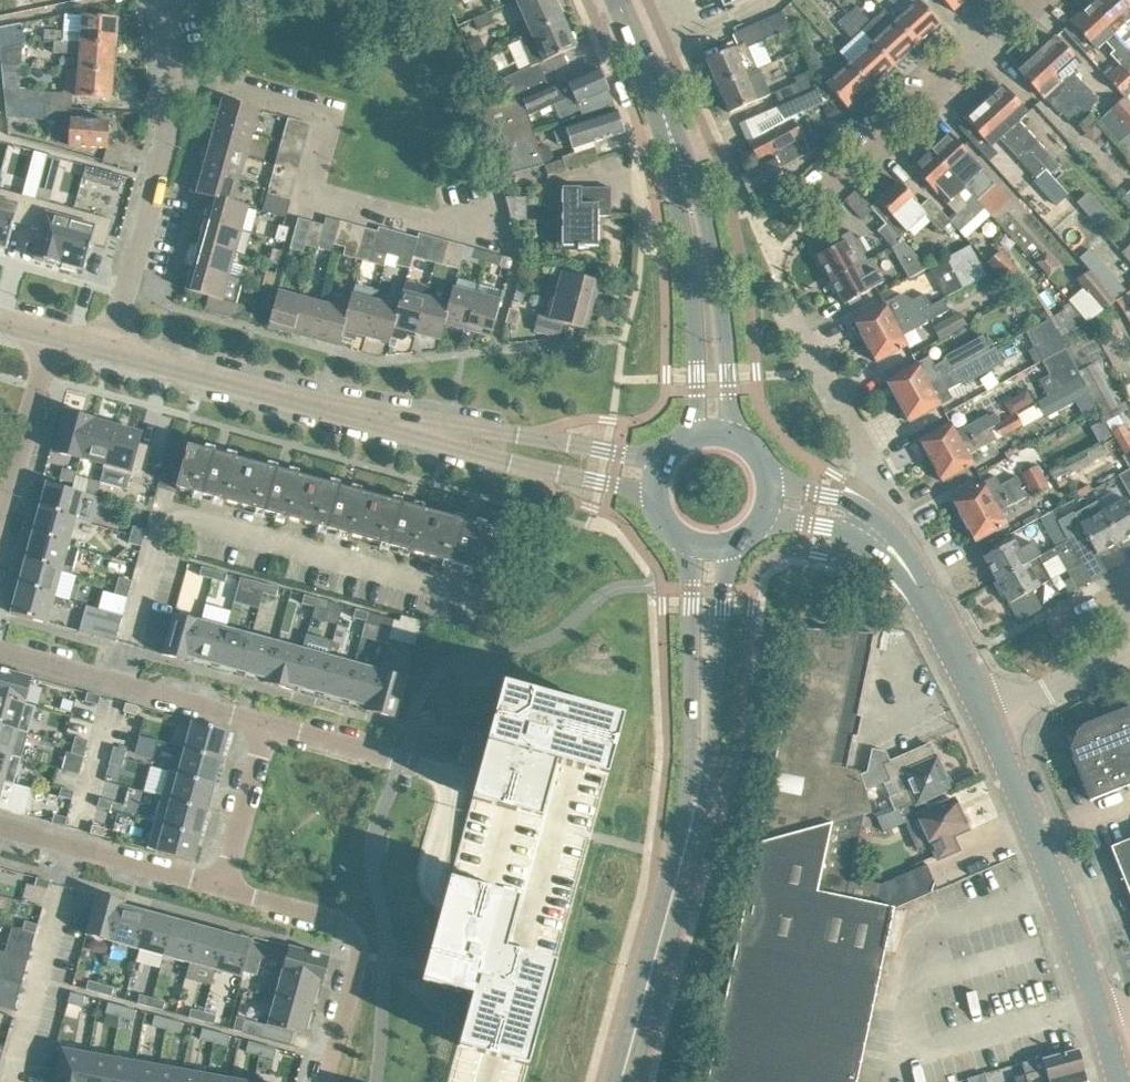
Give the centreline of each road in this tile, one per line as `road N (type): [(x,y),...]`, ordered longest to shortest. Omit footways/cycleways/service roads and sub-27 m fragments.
road 1 (residential): [(511,227),(437,224),(309,192),(330,117),(173,72)]
road 2 (tertiary): [(1107,1036),(989,721)]
road 3 (residential): [(416,427),(111,350)]
road 4 (secondary): [(620,1081),(695,798)]
road 5 (residential): [(223,887),(333,919),(355,936),(357,962),(323,1081)]
road 6 (residential): [(111,350),(173,117),(173,72)]
road 7 (residential): [(0,652),(266,724)]
road 8 (secondary): [(734,438),(720,290),(683,180)]
road 9 (secondary): [(683,180),(697,299),(692,436)]
road 10 (secondary): [(695,798),(720,667),(725,553)]
road 11 (secondary): [(687,551),(695,798)]
road 12 (residential): [(223,887),(0,826)]
road 13 (unclassified): [(862,509),(873,467),(789,306)]
road 14 (residential): [(861,150),(1021,0)]
road 15 (residential): [(266,724),(459,777)]
road 16 (tertiary): [(767,518),(819,525),(854,542),(932,614)]
road 17 (residential): [(0,523),(52,334)]
road 18 (secondary): [(683,180),(617,0)]
road 19 (residential): [(266,724),(223,887)]
road 20 (unclassified): [(989,721),(1129,643)]
road 21 (unclassified): [(521,468),(650,499)]
road 22 (unclassified): [(660,459),(533,437)]
road 23 (tertiary): [(932,614),(914,564),(862,509)]
road 24 (tertiary): [(989,721),(932,614)]

